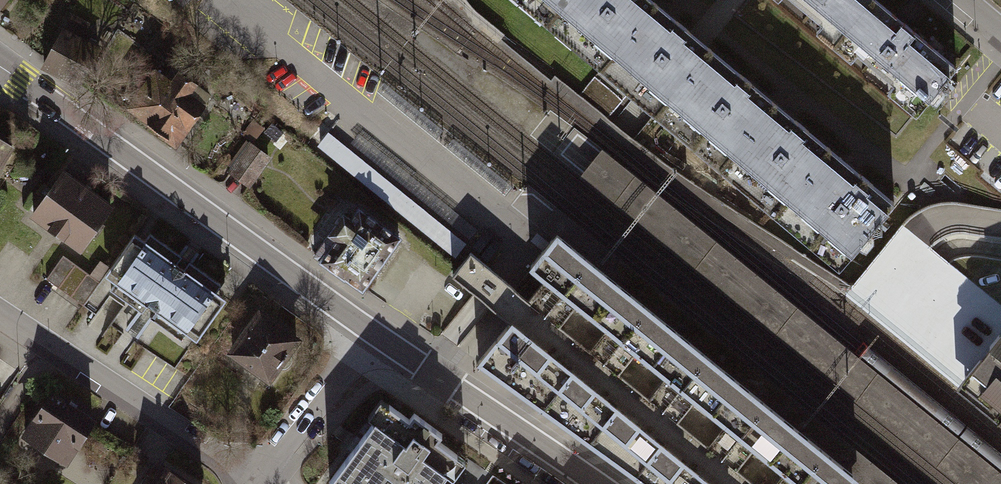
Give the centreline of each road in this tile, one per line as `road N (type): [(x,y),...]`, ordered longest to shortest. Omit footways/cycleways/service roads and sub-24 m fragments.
road 1 (residential): [(374,334),(0,66)]
road 2 (residential): [(254,480),(0,315)]
road 3 (residential): [(599,483),(374,334)]
road 4 (residential): [(254,480),(374,334)]

